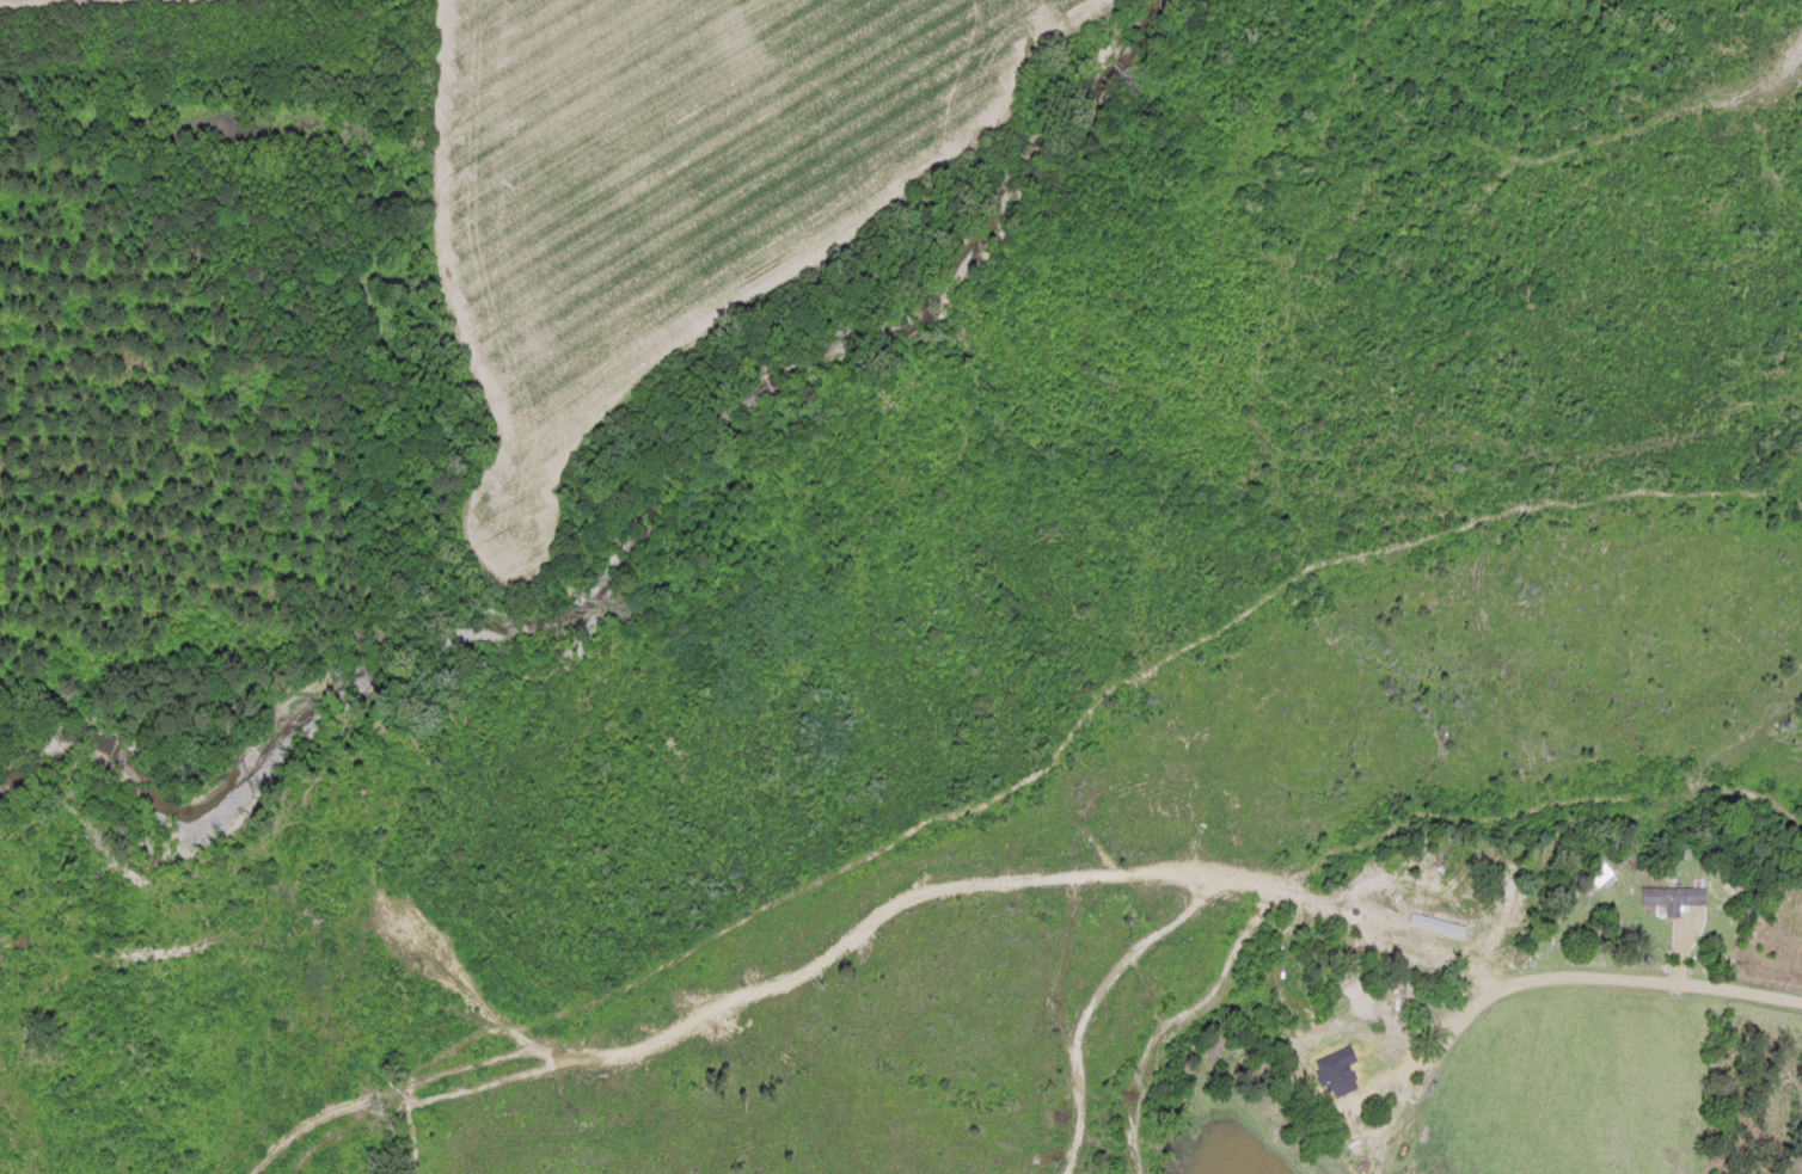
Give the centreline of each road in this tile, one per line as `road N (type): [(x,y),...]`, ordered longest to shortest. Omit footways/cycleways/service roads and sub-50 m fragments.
road 1 (residential): [(1423,1031),(1537,981),(1644,983),(1801,1014)]

